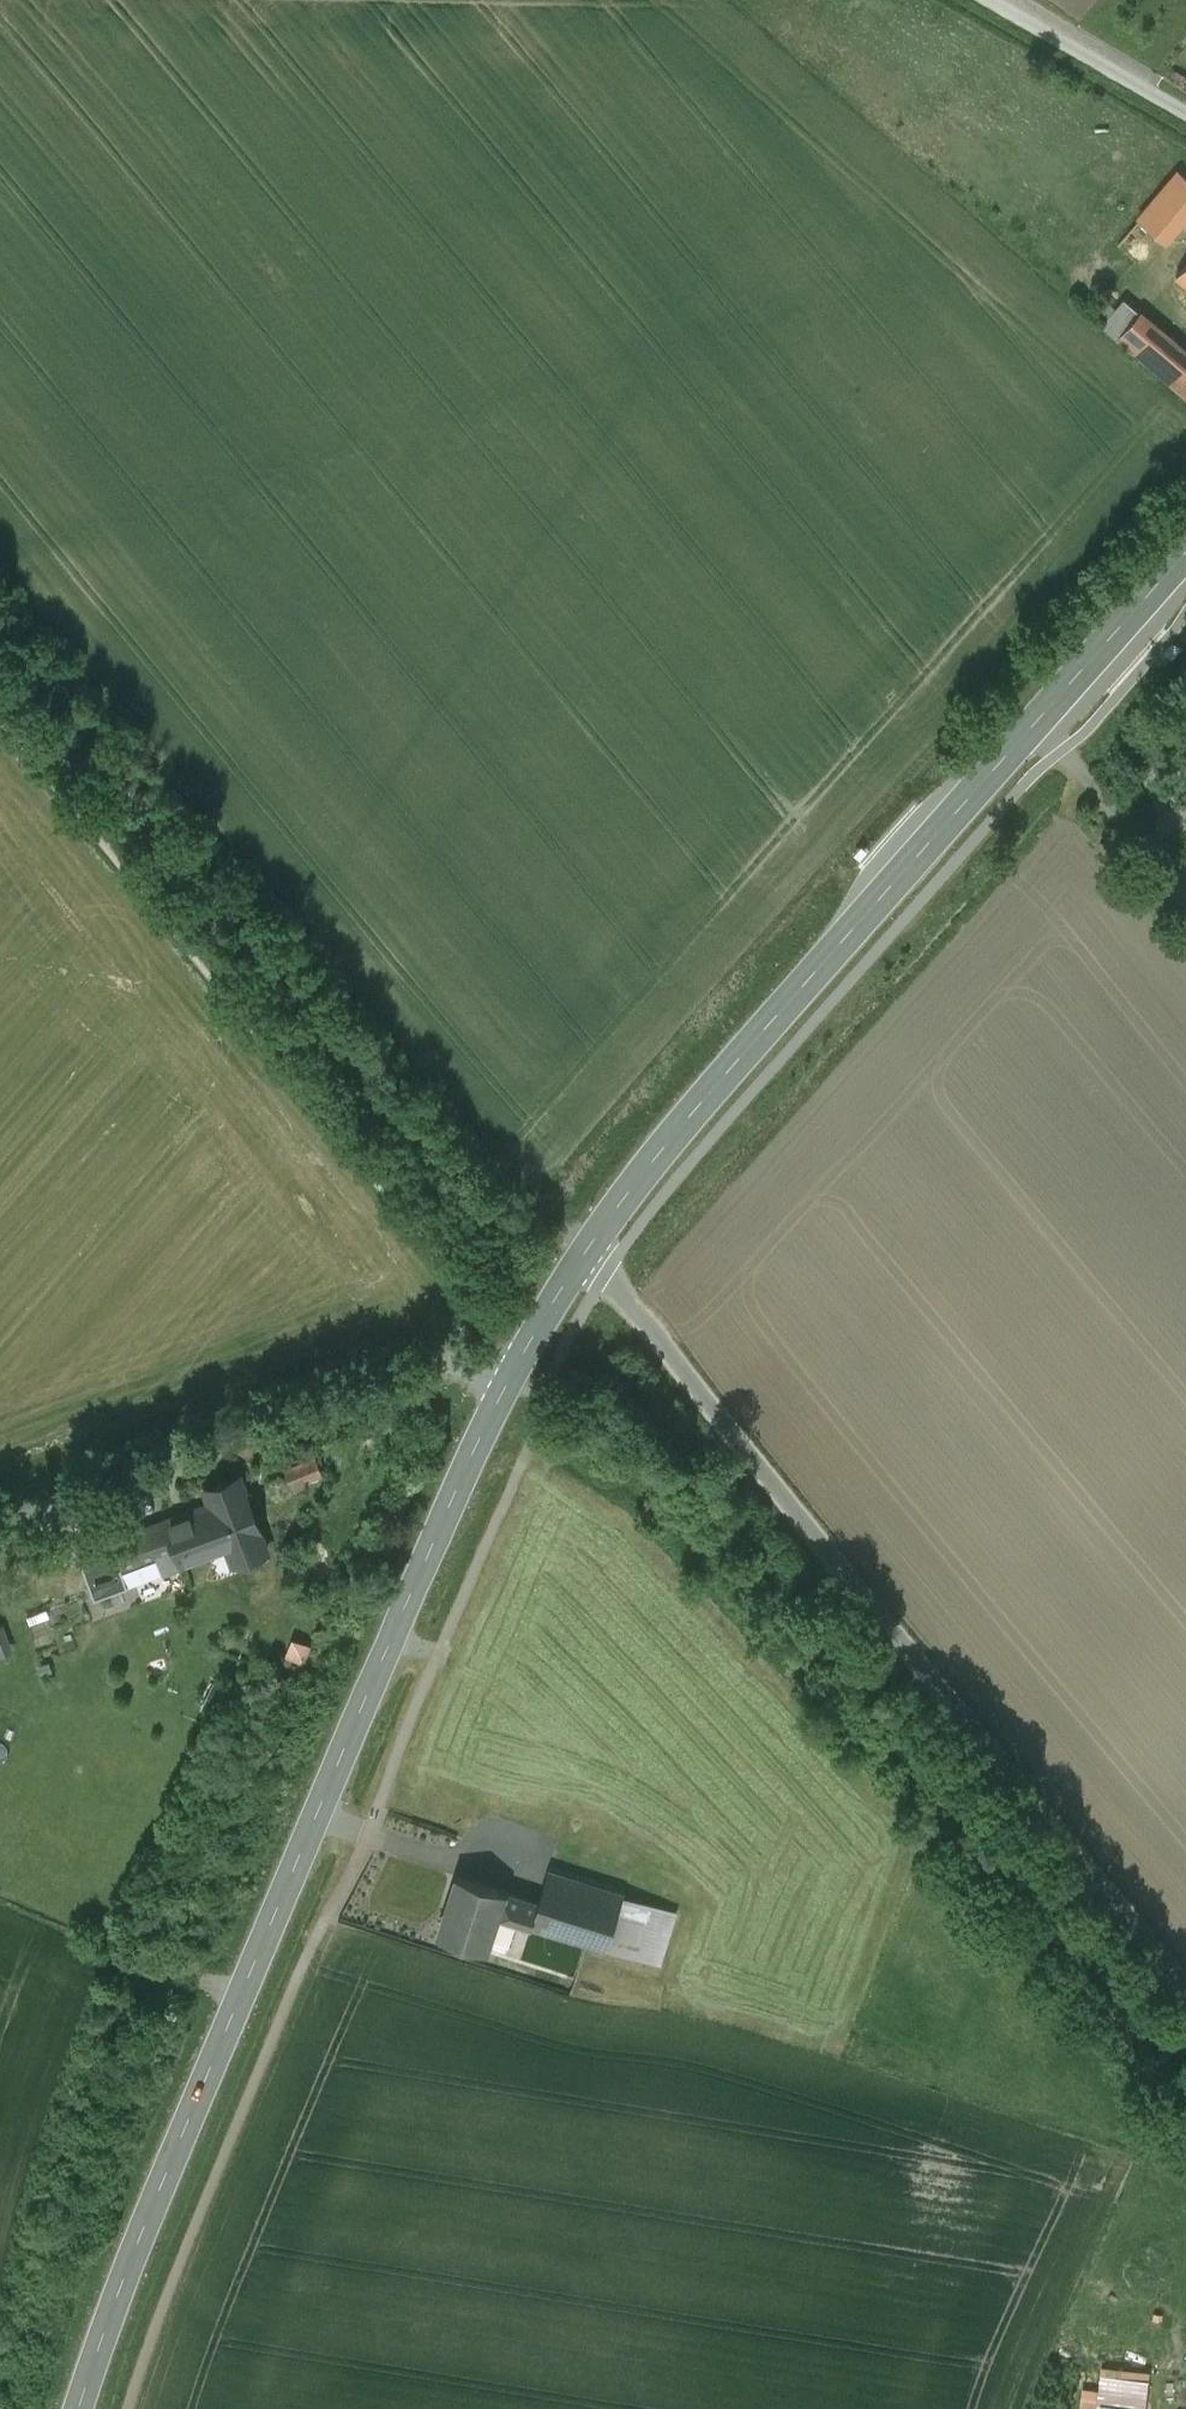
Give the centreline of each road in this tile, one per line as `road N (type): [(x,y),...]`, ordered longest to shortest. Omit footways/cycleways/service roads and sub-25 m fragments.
road 1 (secondary): [(78,2408),(120,2288),(509,1372)]
road 2 (unclassified): [(591,1238),(642,1315),(1185,1984)]
road 3 (secondary): [(591,1238),(1185,549)]
road 4 (unclassified): [(0,1522),(396,1374),(465,1356),(509,1372)]
road 5 (secondary): [(509,1372),(591,1238)]

